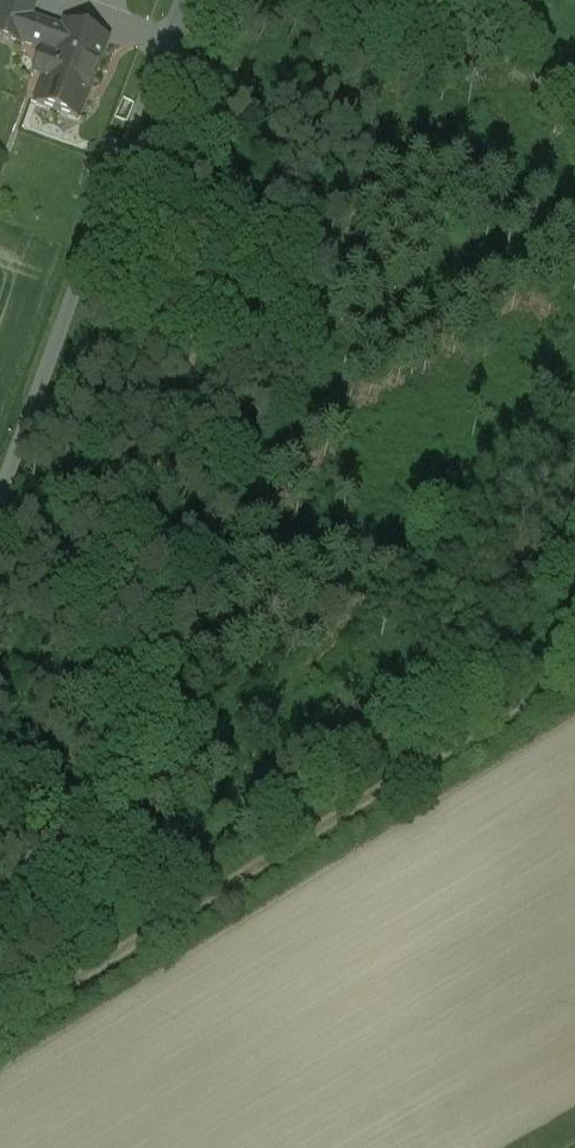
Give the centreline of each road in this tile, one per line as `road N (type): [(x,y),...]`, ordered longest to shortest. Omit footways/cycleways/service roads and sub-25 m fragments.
road 1 (track): [(574,671),(0,1029)]
road 2 (unclassified): [(182,0),(0,495)]

